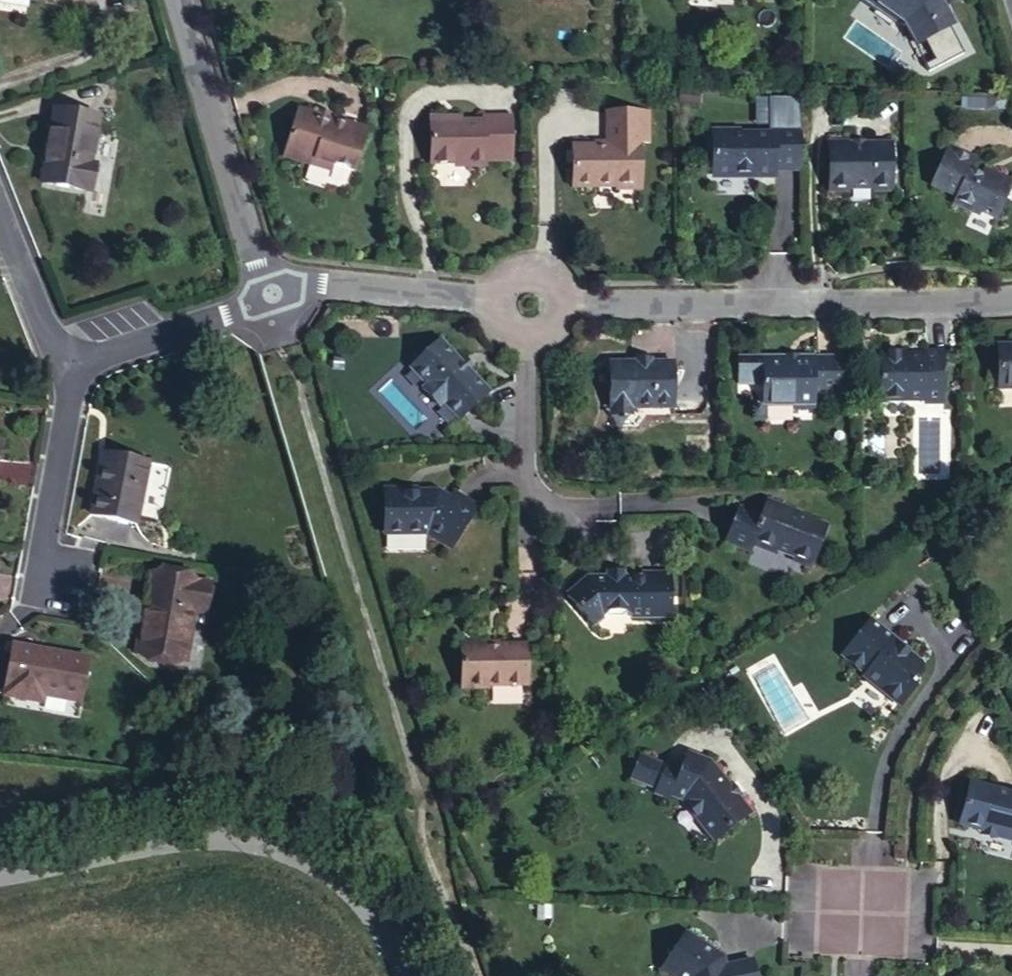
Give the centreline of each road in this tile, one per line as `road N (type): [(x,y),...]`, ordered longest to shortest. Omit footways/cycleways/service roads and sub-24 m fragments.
road 1 (unclassified): [(0,870),(213,837),(282,854),(344,883),(403,975)]
road 2 (residential): [(560,304),(1011,300)]
road 3 (residential): [(171,0),(273,298)]
road 4 (residential): [(273,298),(326,284),(494,299)]
road 5 (residential): [(273,298),(63,366)]
road 6 (residential): [(63,366),(70,397),(44,540),(53,581)]
road 7 (residential): [(527,337),(529,518)]
road 8 (residential): [(0,226),(63,366)]

